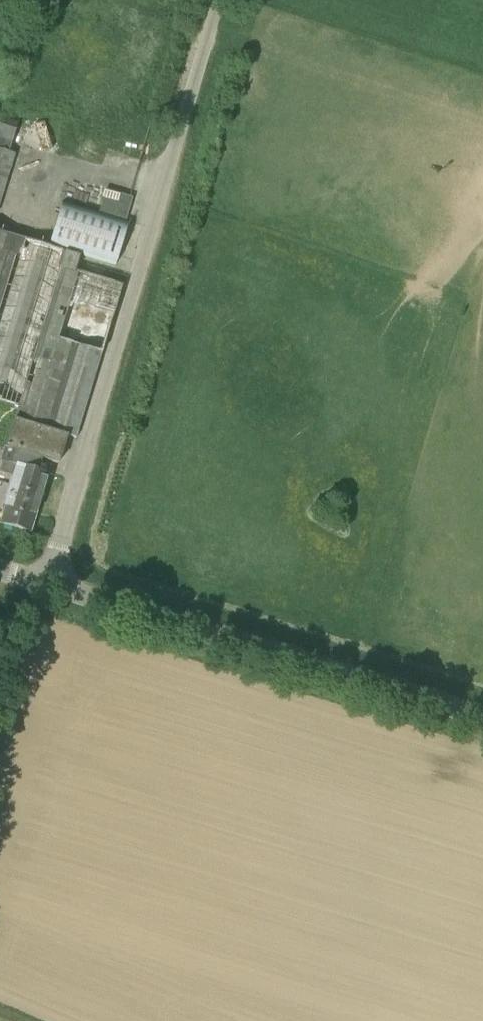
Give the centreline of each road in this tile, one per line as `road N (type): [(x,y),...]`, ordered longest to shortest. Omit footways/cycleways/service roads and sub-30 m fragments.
road 1 (unclassified): [(47,585),(218,0)]
road 2 (unclassified): [(482,718),(47,585)]

